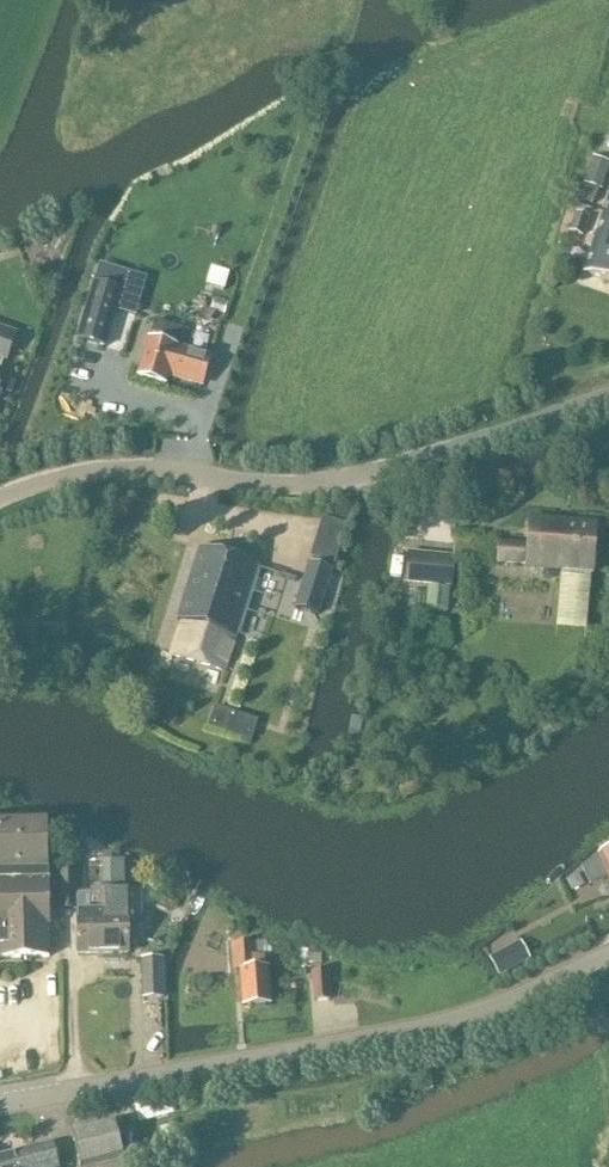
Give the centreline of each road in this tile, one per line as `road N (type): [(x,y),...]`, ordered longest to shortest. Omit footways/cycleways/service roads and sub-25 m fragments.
road 1 (tertiary): [(0,1102),(476,1014),(608,955)]
road 2 (unclassified): [(0,495),(124,468),(300,485),(379,473),(608,397)]
road 3 (track): [(234,326),(336,30)]

